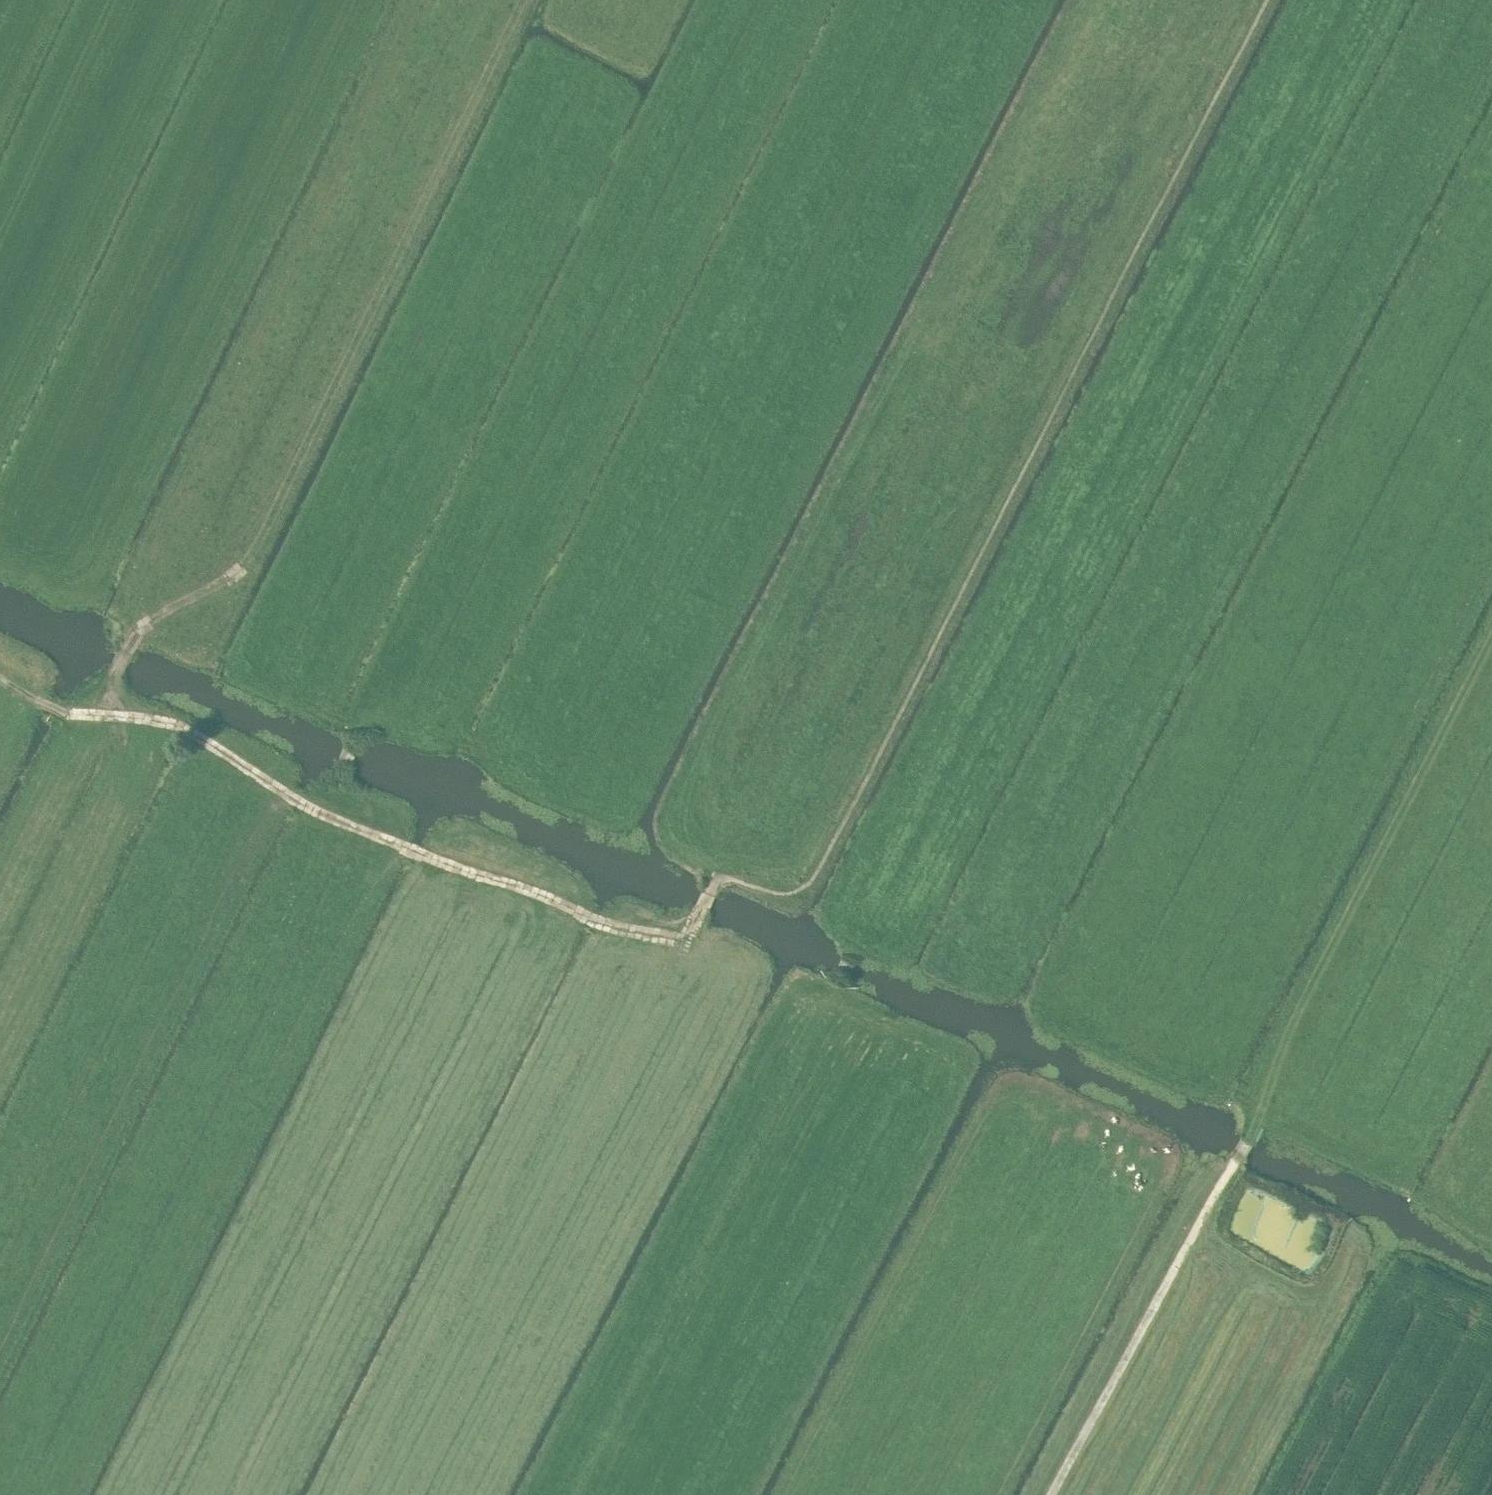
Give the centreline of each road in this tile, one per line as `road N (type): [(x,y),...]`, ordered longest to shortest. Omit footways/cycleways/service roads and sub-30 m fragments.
road 1 (track): [(0,679),(68,715),(109,717),(136,634),(246,562),(520,0)]
road 2 (track): [(1053,1494),(1236,1158)]

